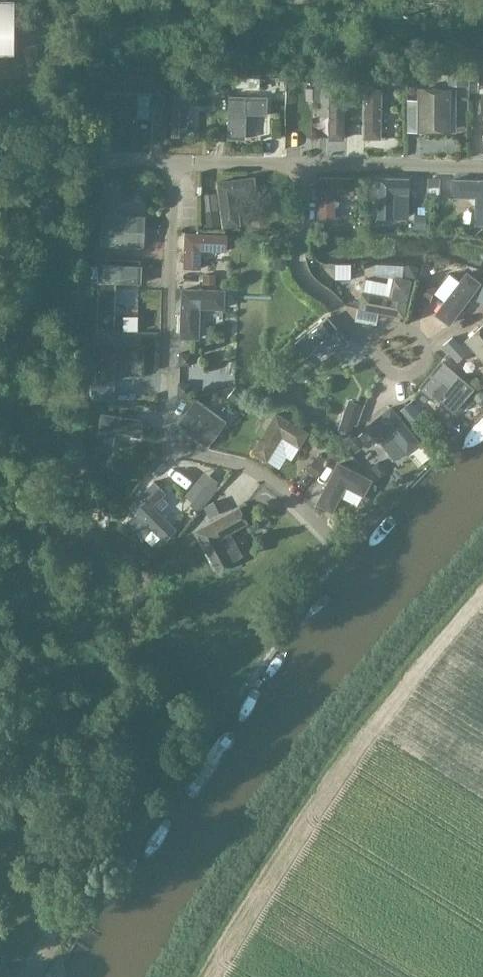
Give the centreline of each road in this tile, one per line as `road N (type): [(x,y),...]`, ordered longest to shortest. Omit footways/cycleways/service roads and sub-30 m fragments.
road 1 (residential): [(173,160),(166,447),(254,470),(332,537)]
road 2 (residential): [(300,163),(299,270),(351,330)]
road 3 (residential): [(482,166),(300,163)]
road 4 (residential): [(173,160),(109,161),(0,192)]
road 5 (residential): [(351,330),(389,371),(413,374),(423,345),(391,328)]
road 6 (residential): [(300,163),(173,160)]

